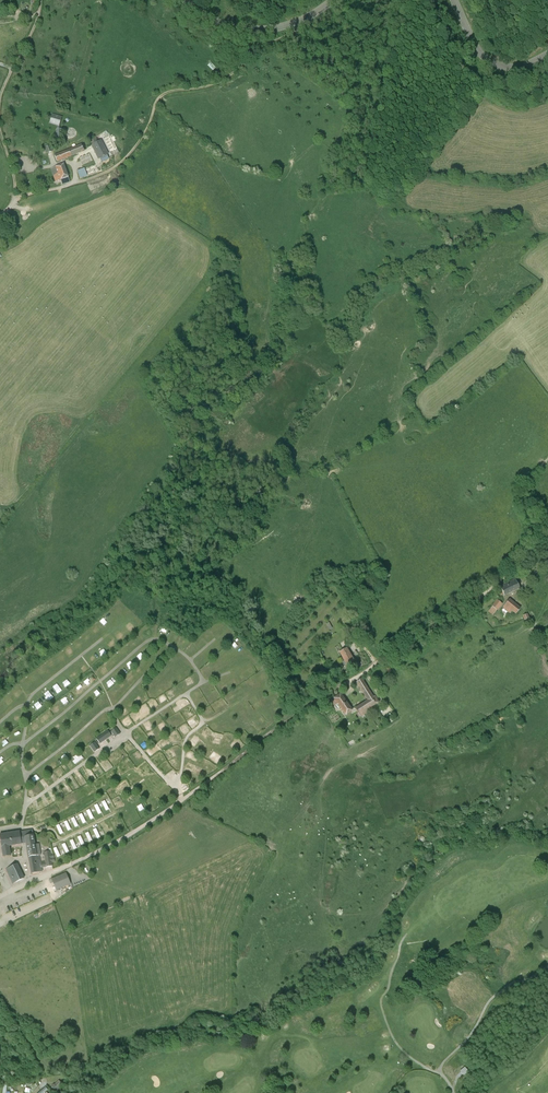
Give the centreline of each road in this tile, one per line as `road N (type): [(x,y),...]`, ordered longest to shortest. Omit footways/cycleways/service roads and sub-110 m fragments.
road 1 (track): [(542,542),(474,601),(305,707),(145,824),(71,863)]
road 2 (track): [(77,182),(121,162),(163,94),(219,81),(311,15)]
road 3 (tertiary): [(333,0),(293,23),(255,29),(218,22),(185,0)]
road 4 (tertiary): [(547,55),(522,66),(490,62),(454,0)]

